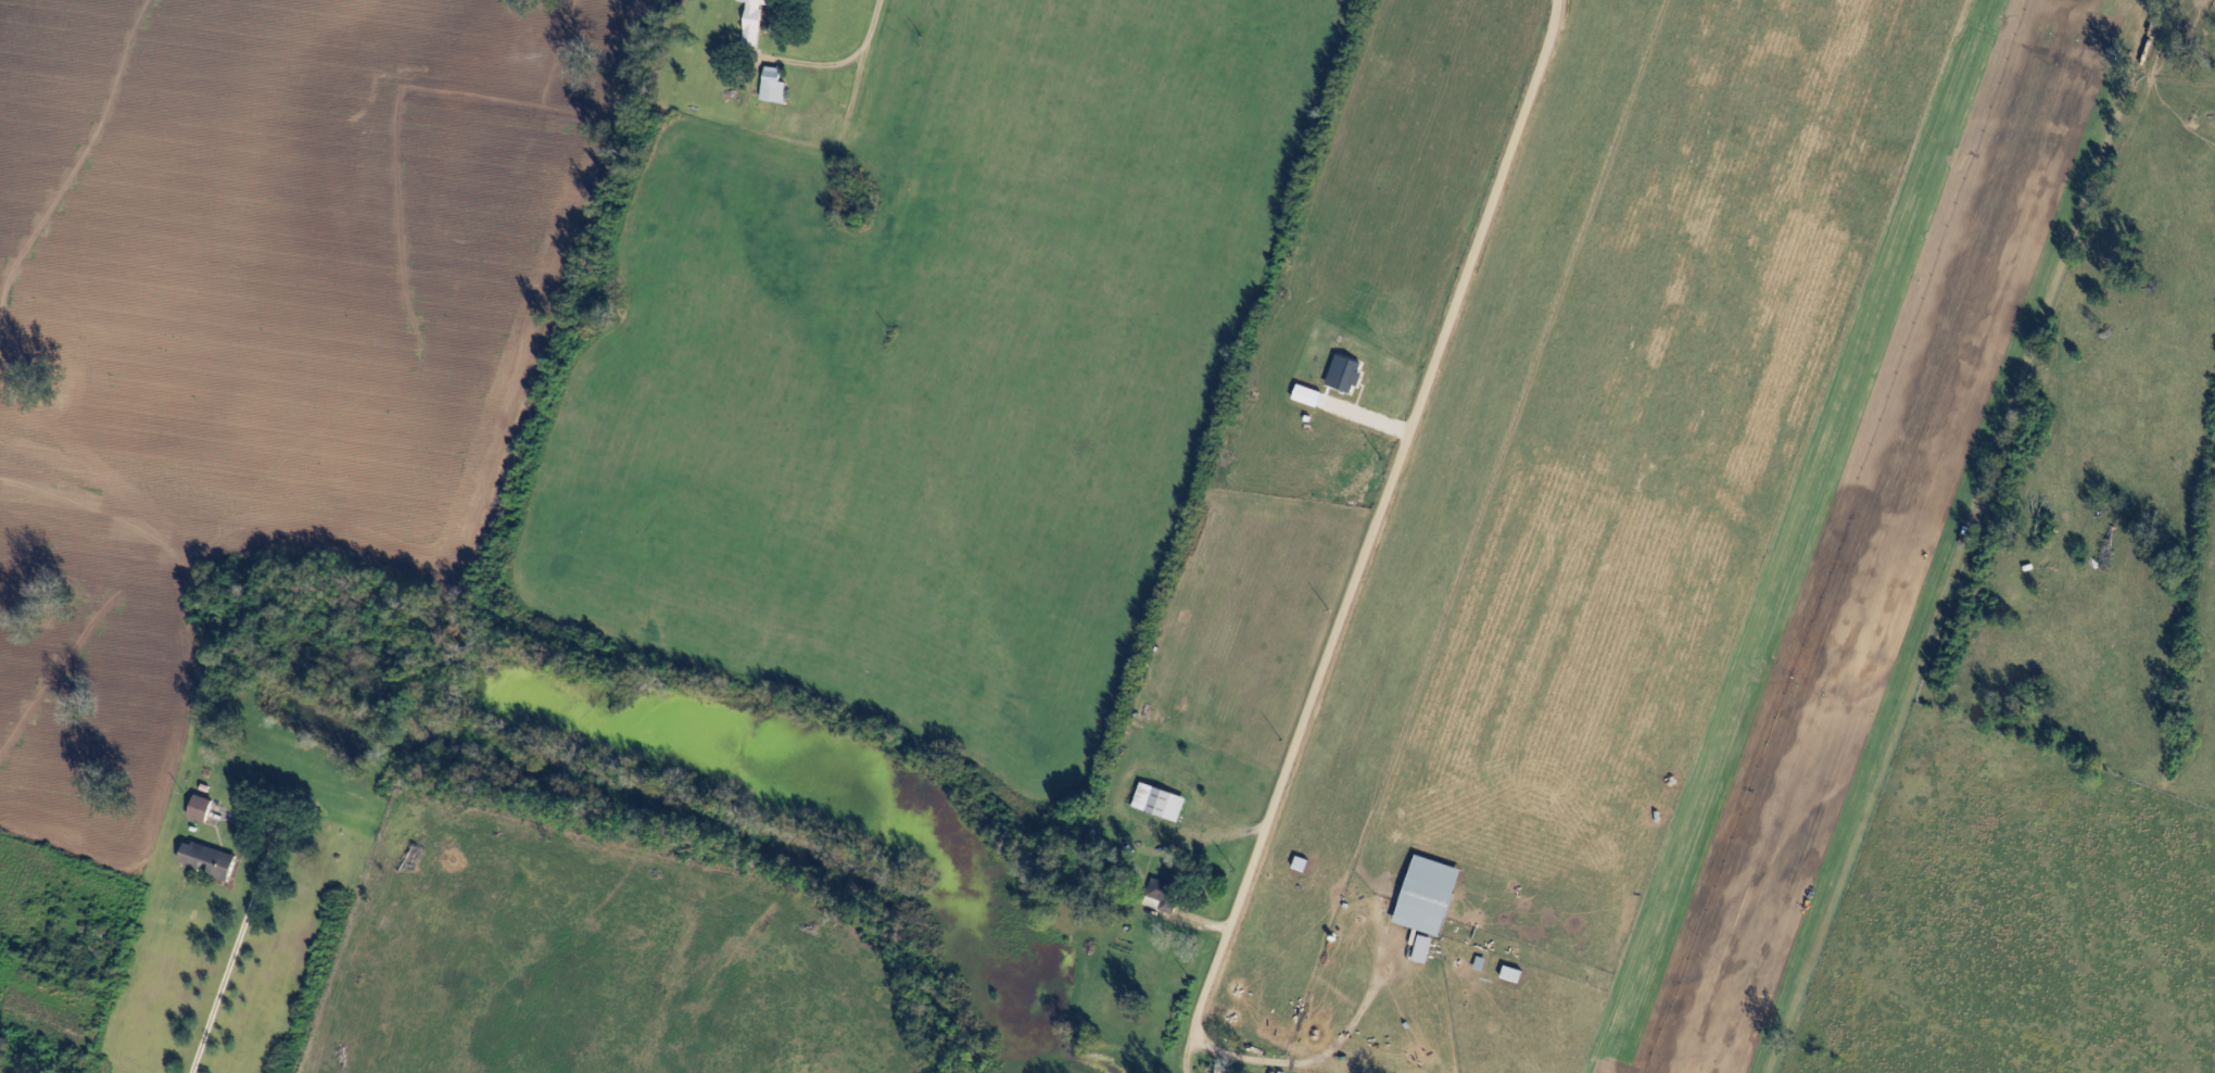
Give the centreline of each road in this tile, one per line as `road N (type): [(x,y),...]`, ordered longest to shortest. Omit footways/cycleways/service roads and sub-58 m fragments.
road 1 (residential): [(1564,0),(1192,1042),(1189,1072)]

